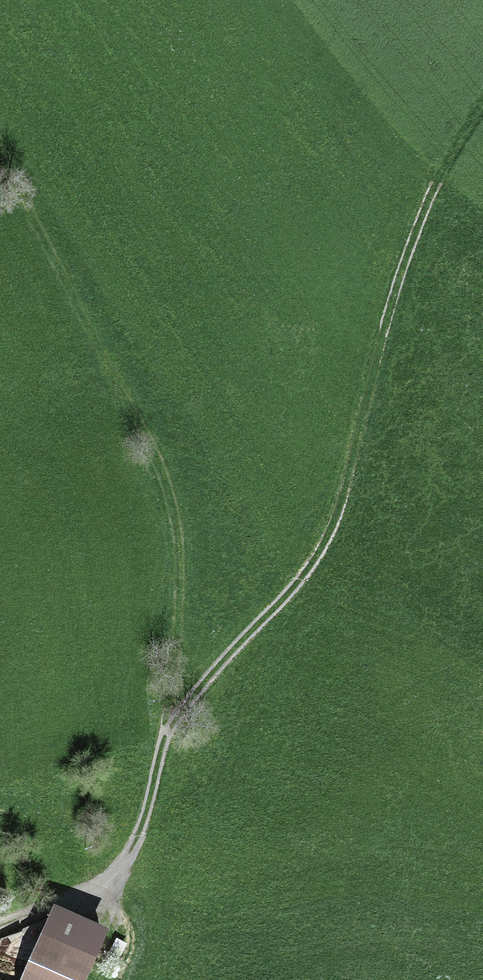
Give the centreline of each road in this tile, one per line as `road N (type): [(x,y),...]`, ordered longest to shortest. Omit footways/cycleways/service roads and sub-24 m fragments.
road 1 (track): [(84,900),(116,872),(140,830),(167,743),(194,690),(317,559),(354,455),(398,249),(453,129),(482,93)]
road 2 (track): [(167,743),(183,624),(180,533),(167,481),(0,155)]

